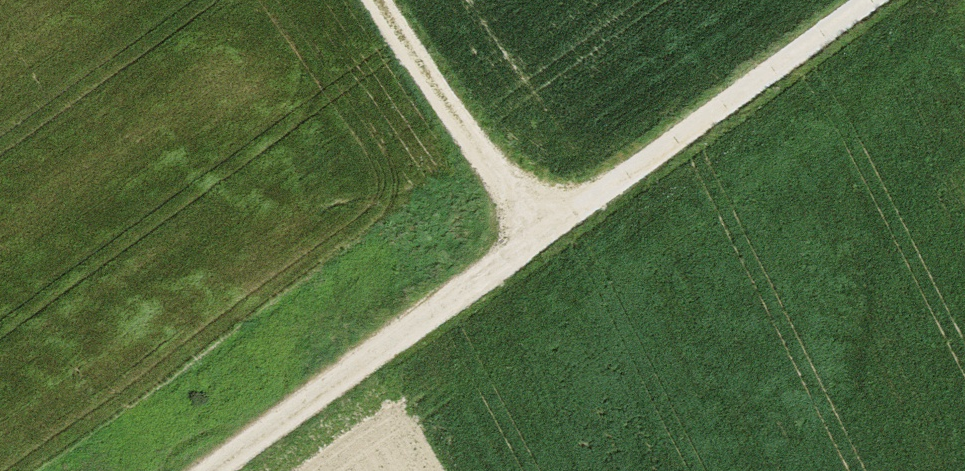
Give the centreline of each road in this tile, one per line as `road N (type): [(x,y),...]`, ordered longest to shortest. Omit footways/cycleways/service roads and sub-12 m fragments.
road 1 (track): [(540,227),(202,470)]
road 2 (track): [(858,0),(540,227)]
road 3 (track): [(387,0),(540,227)]

